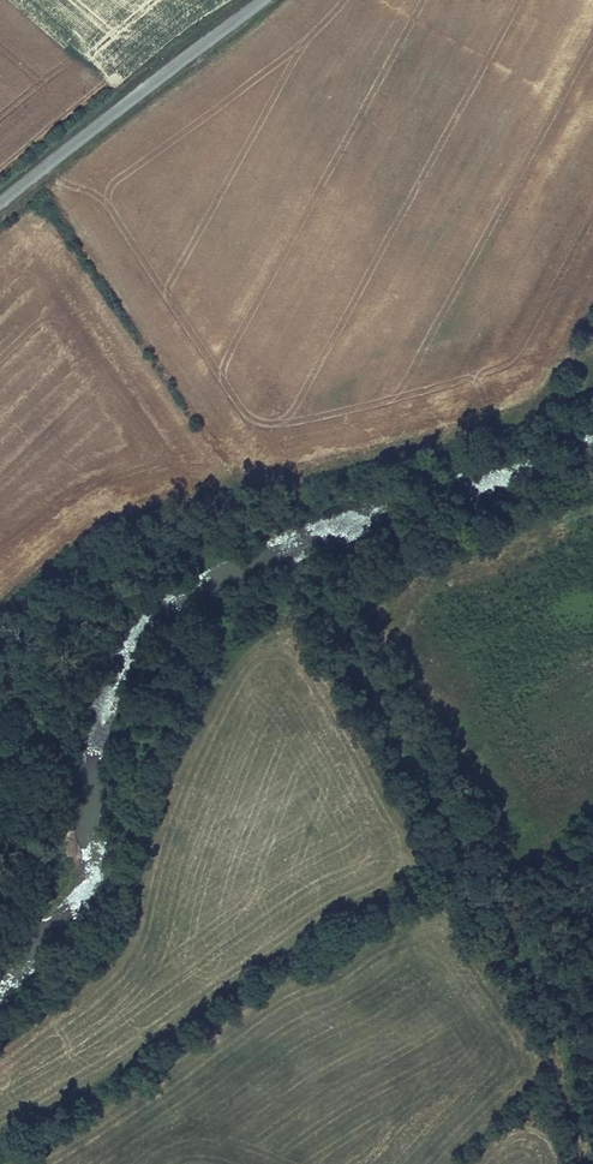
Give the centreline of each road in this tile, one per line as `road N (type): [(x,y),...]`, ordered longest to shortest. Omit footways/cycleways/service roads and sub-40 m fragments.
road 1 (track): [(588,1163),(557,1036),(526,963),(396,732),(309,604)]
road 2 (unclassified): [(0,203),(261,0)]

